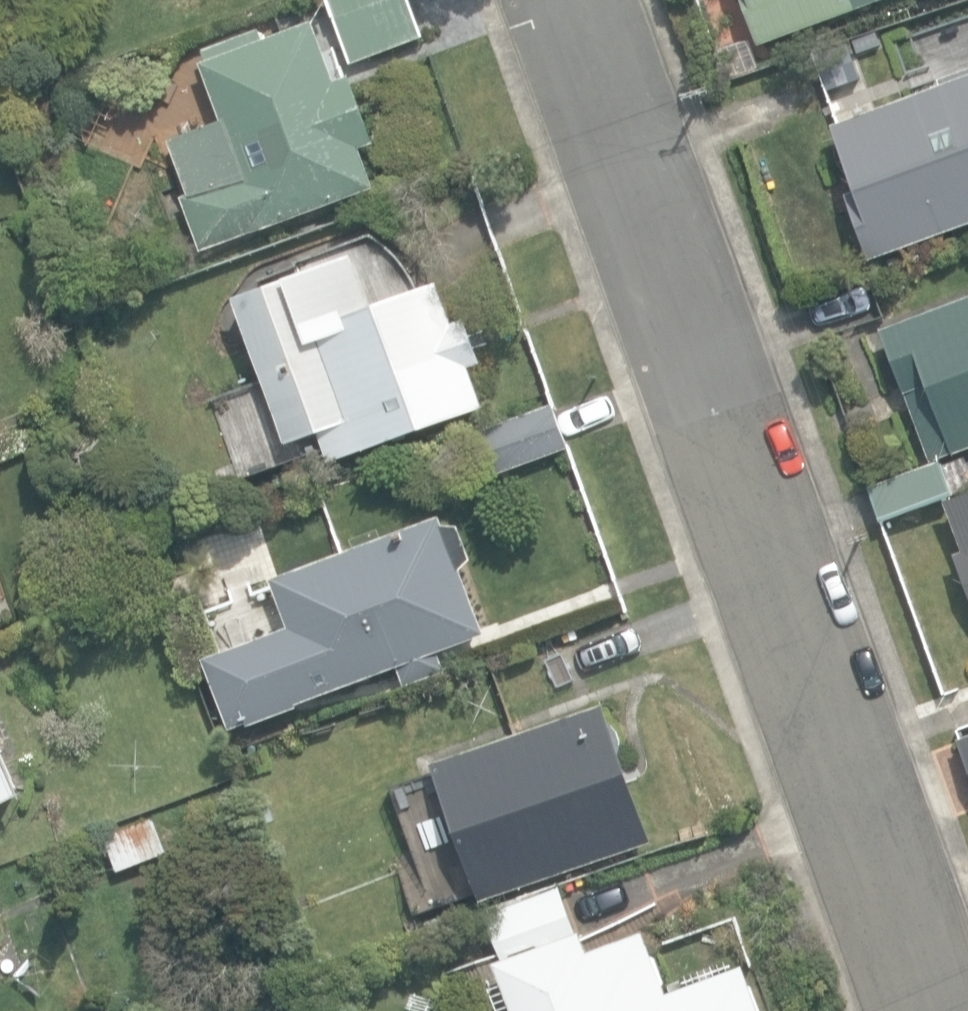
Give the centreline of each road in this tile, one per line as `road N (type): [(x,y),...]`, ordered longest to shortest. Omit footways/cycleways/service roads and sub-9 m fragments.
road 1 (residential): [(573,0),(923,1010)]

